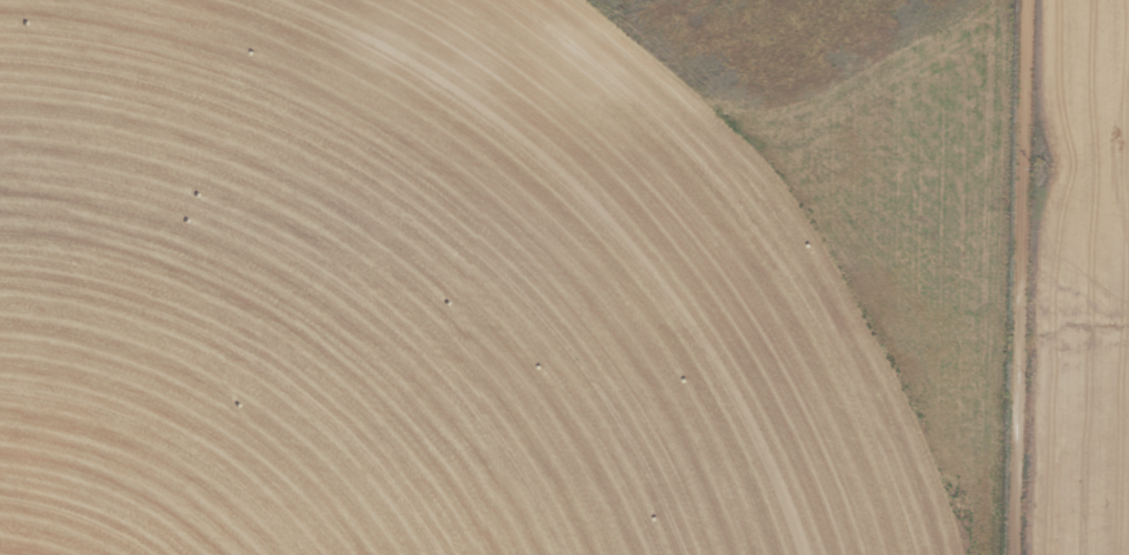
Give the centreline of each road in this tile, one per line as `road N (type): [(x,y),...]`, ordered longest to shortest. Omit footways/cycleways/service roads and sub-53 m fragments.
road 1 (residential): [(1017,554),(1030,0)]

